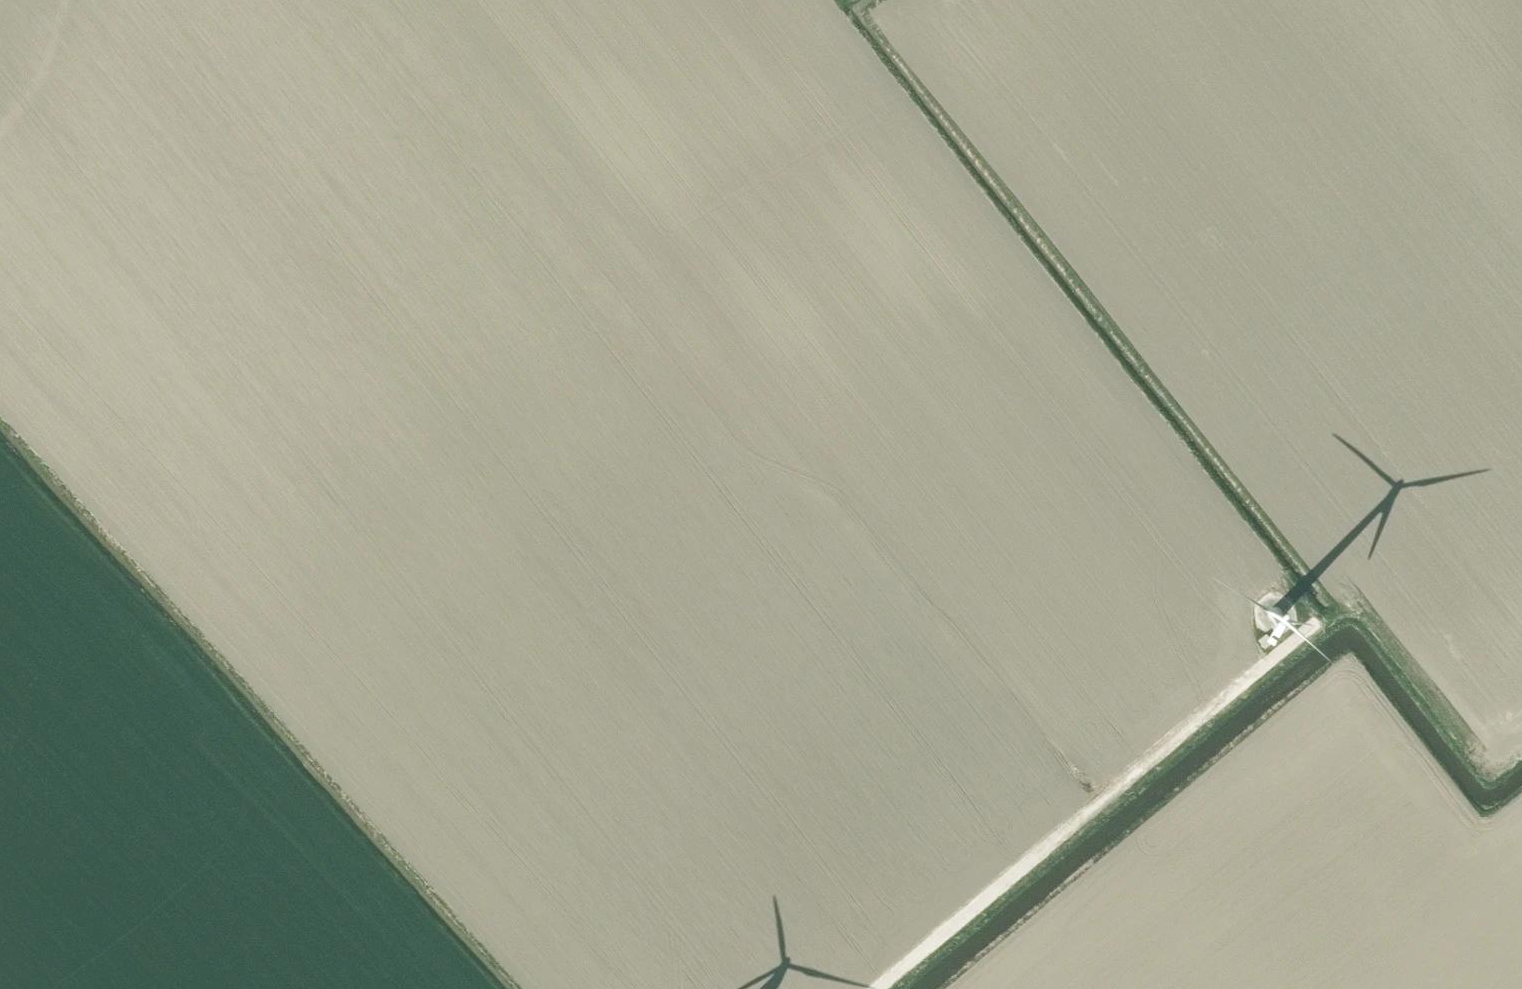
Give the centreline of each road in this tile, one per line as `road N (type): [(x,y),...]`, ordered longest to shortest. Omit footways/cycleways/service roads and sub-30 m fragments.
road 1 (track): [(876,988),(1358,596),(1491,763),(1521,739)]

